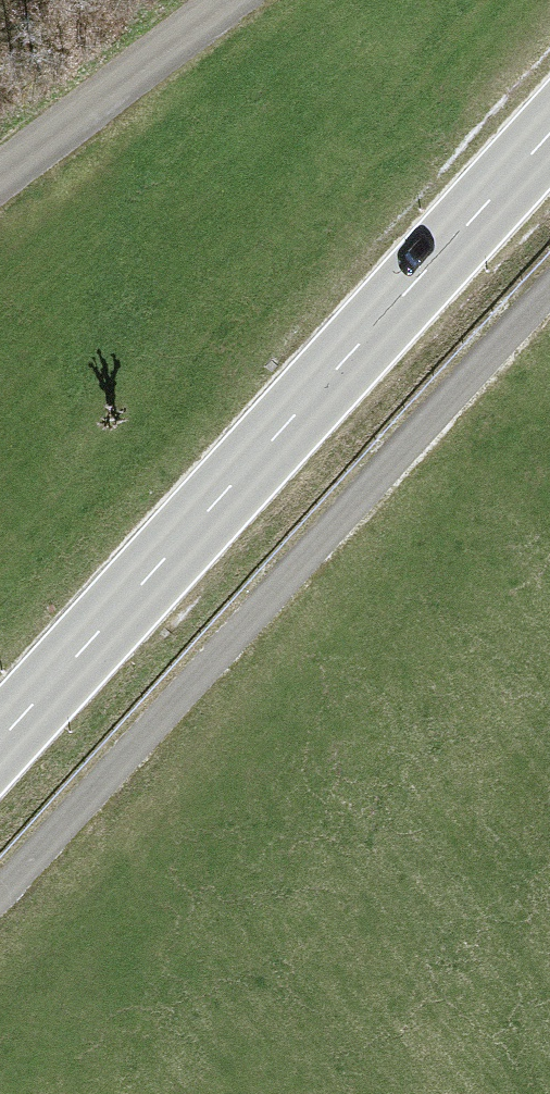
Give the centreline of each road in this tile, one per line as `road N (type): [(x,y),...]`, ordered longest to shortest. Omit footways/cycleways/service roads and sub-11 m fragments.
road 1 (primary): [(549,134),(0,744)]
road 2 (track): [(549,303),(0,895)]

